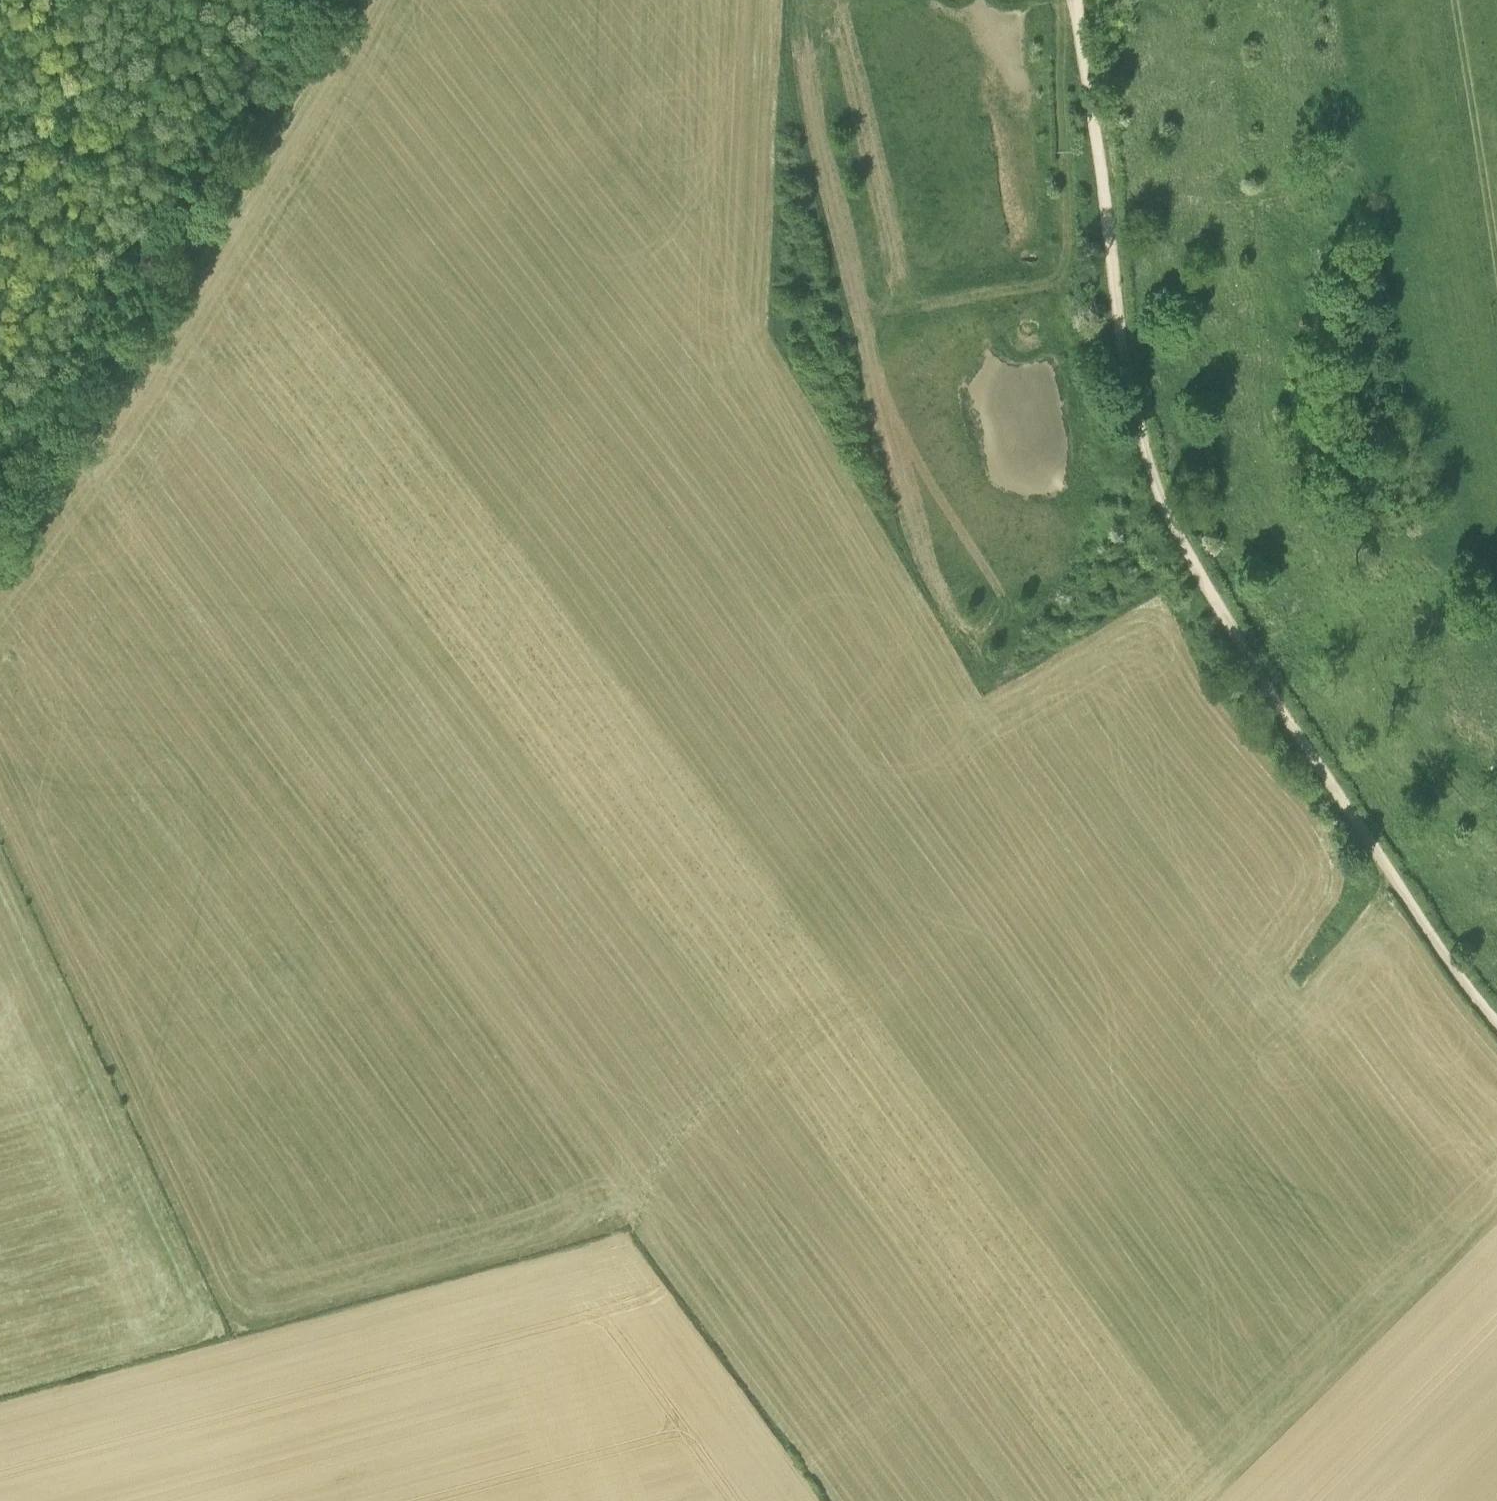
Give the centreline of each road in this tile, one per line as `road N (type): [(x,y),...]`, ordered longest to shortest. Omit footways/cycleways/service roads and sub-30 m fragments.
road 1 (track): [(1496,1021),(1270,690),(1174,520),(1126,365),(1076,0)]
road 2 (track): [(1496,297),(1452,0)]

